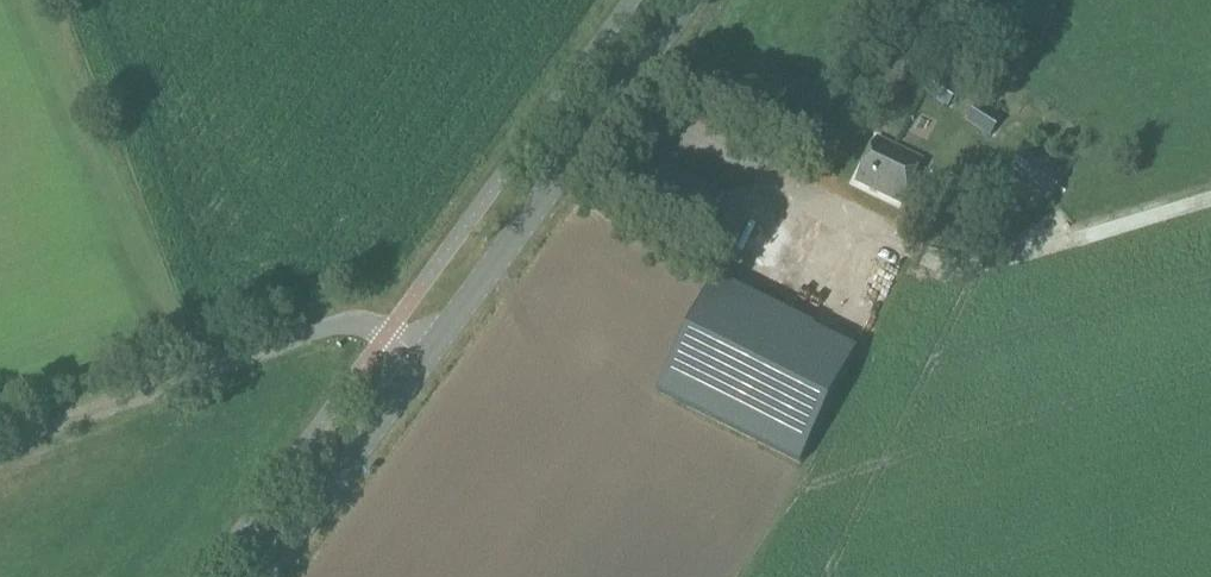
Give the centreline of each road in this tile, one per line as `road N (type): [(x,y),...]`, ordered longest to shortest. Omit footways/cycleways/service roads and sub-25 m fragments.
road 1 (unclassified): [(0,444),(334,324),(373,326),(422,362)]
road 2 (secondary): [(422,362),(686,0)]
road 3 (secondary): [(263,576),(422,362)]

